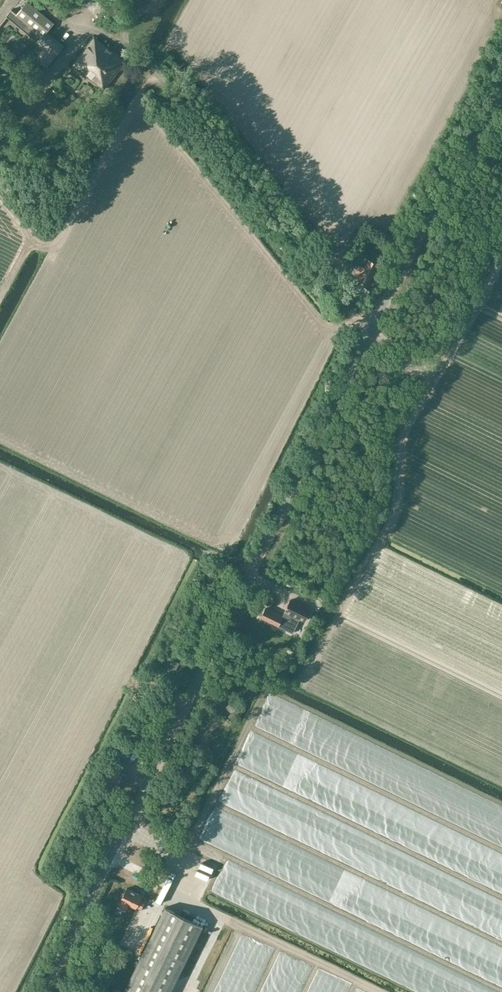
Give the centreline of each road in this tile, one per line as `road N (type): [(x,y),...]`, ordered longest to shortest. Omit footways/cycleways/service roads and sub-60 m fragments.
road 1 (unclassified): [(41,991),(369,332),(501,83)]
road 2 (track): [(28,246),(55,243),(157,71)]

